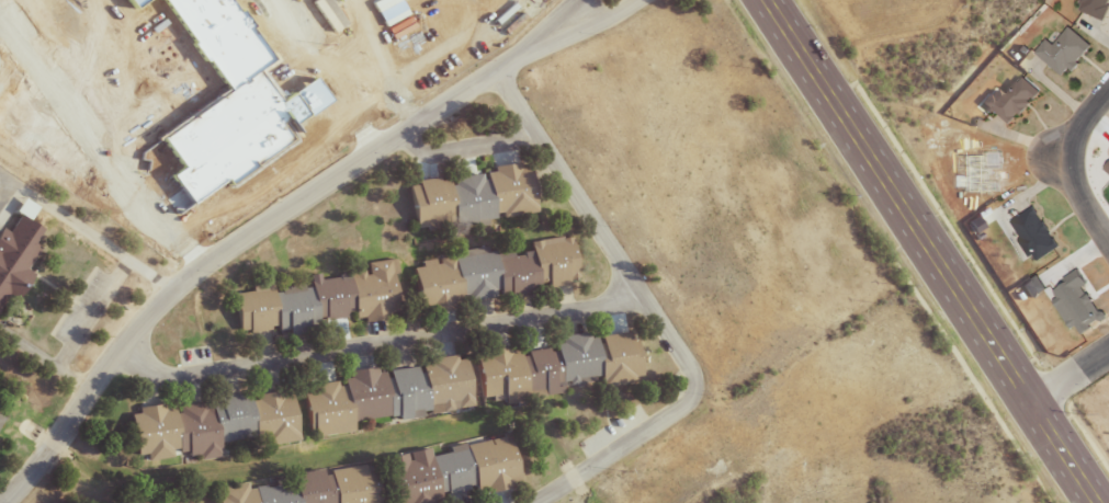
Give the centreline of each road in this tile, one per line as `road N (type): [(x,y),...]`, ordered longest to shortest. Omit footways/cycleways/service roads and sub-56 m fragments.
road 1 (residential): [(600,0),(190,275),(117,346),(1,502)]
road 2 (secondary): [(1093,502),(760,0)]
road 3 (residential): [(117,346),(139,371),(166,377),(603,307),(634,290)]
road 4 (residential): [(495,71),(690,369),(691,396),(676,414)]
road 5 (residential): [(1108,244),(1059,157),(1108,85)]
road 6 (residential): [(676,414),(530,502)]
road 7 (residential): [(389,140),(429,155),(531,134)]

